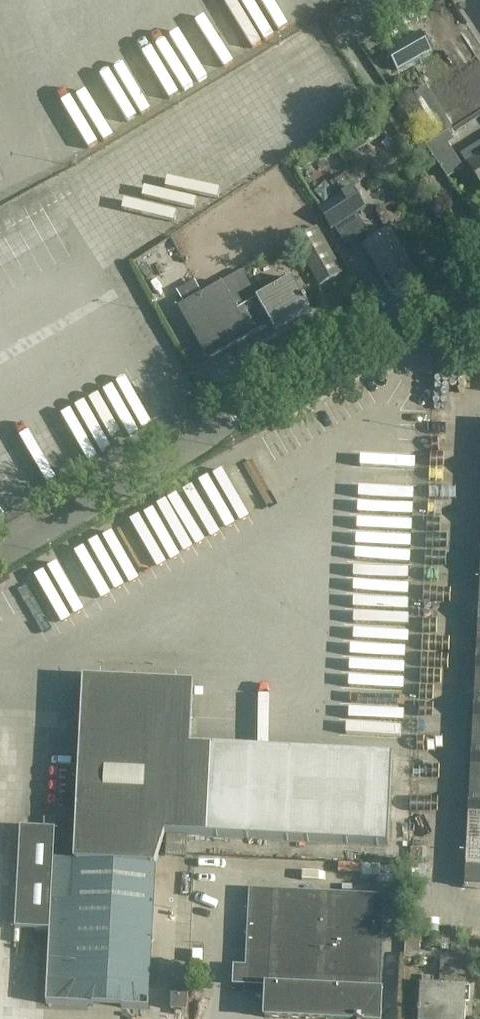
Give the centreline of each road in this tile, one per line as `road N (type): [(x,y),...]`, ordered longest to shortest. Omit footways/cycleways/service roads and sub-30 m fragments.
road 1 (unclassified): [(0,549),(479,281)]

